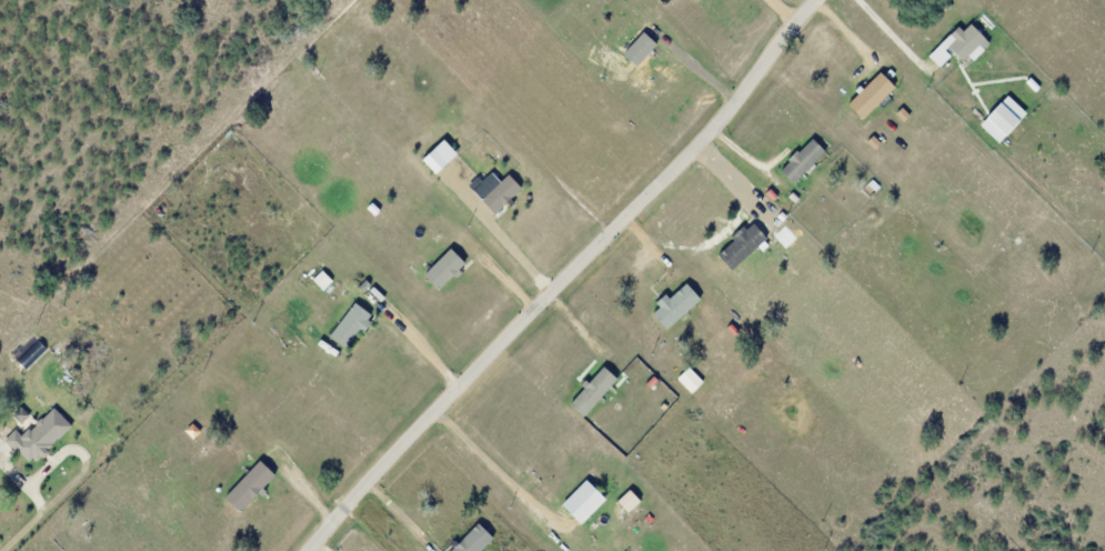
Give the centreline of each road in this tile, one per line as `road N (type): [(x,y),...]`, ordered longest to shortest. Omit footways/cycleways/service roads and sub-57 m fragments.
road 1 (residential): [(307,550),(376,469),(712,130),(813,0)]
road 2 (residential): [(4,550),(90,465)]

